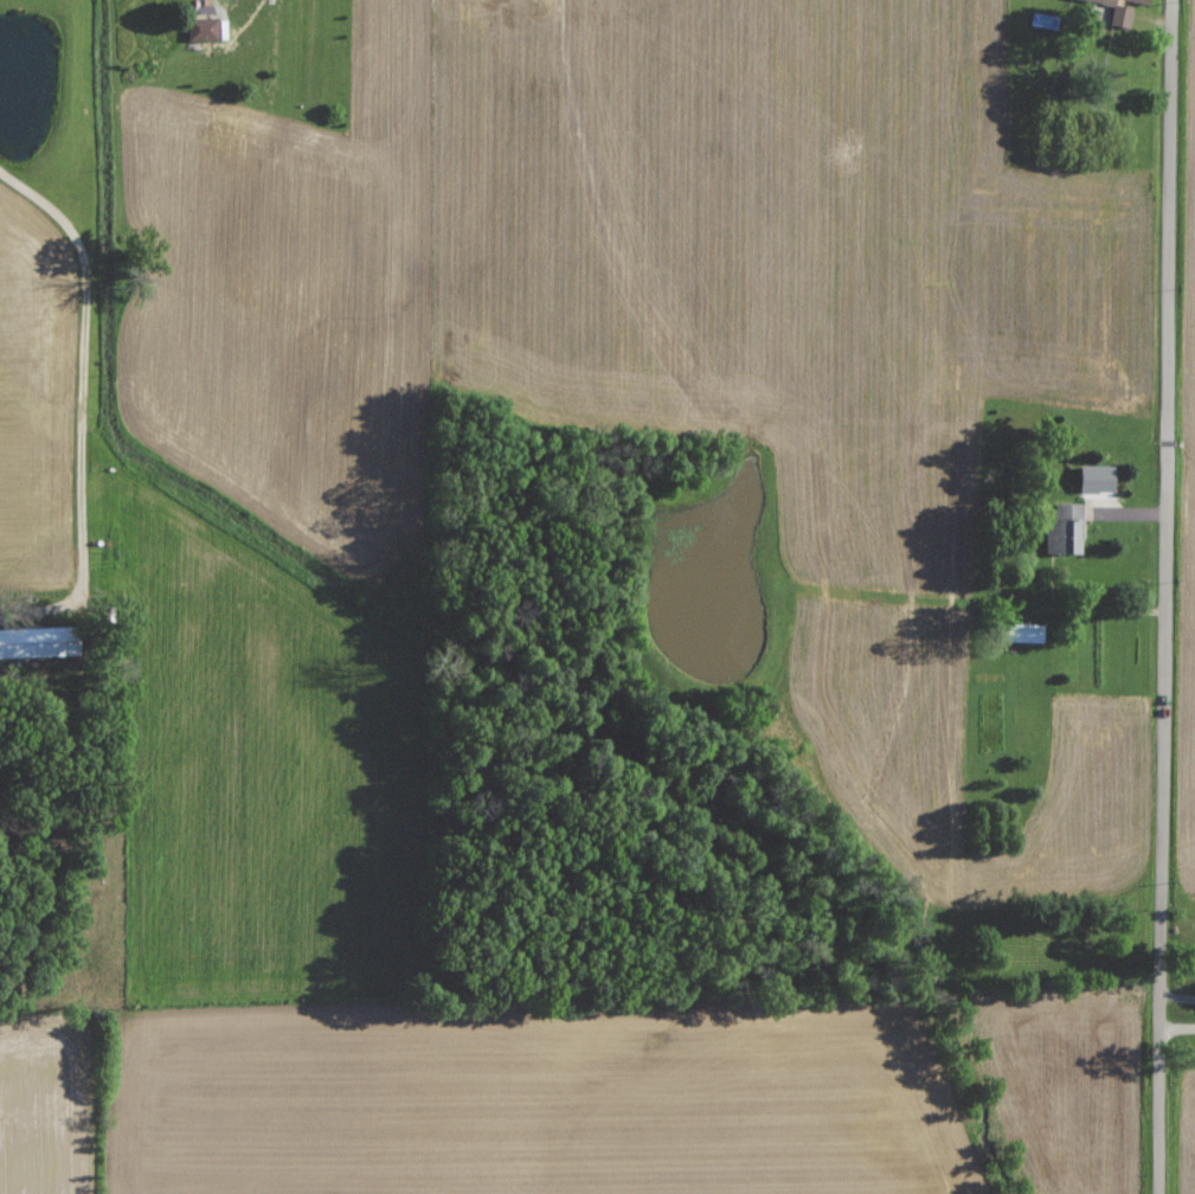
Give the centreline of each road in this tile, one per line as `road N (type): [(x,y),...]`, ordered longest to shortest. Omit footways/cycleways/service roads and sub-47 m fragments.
road 1 (residential): [(1166,1193),(1175,0)]

